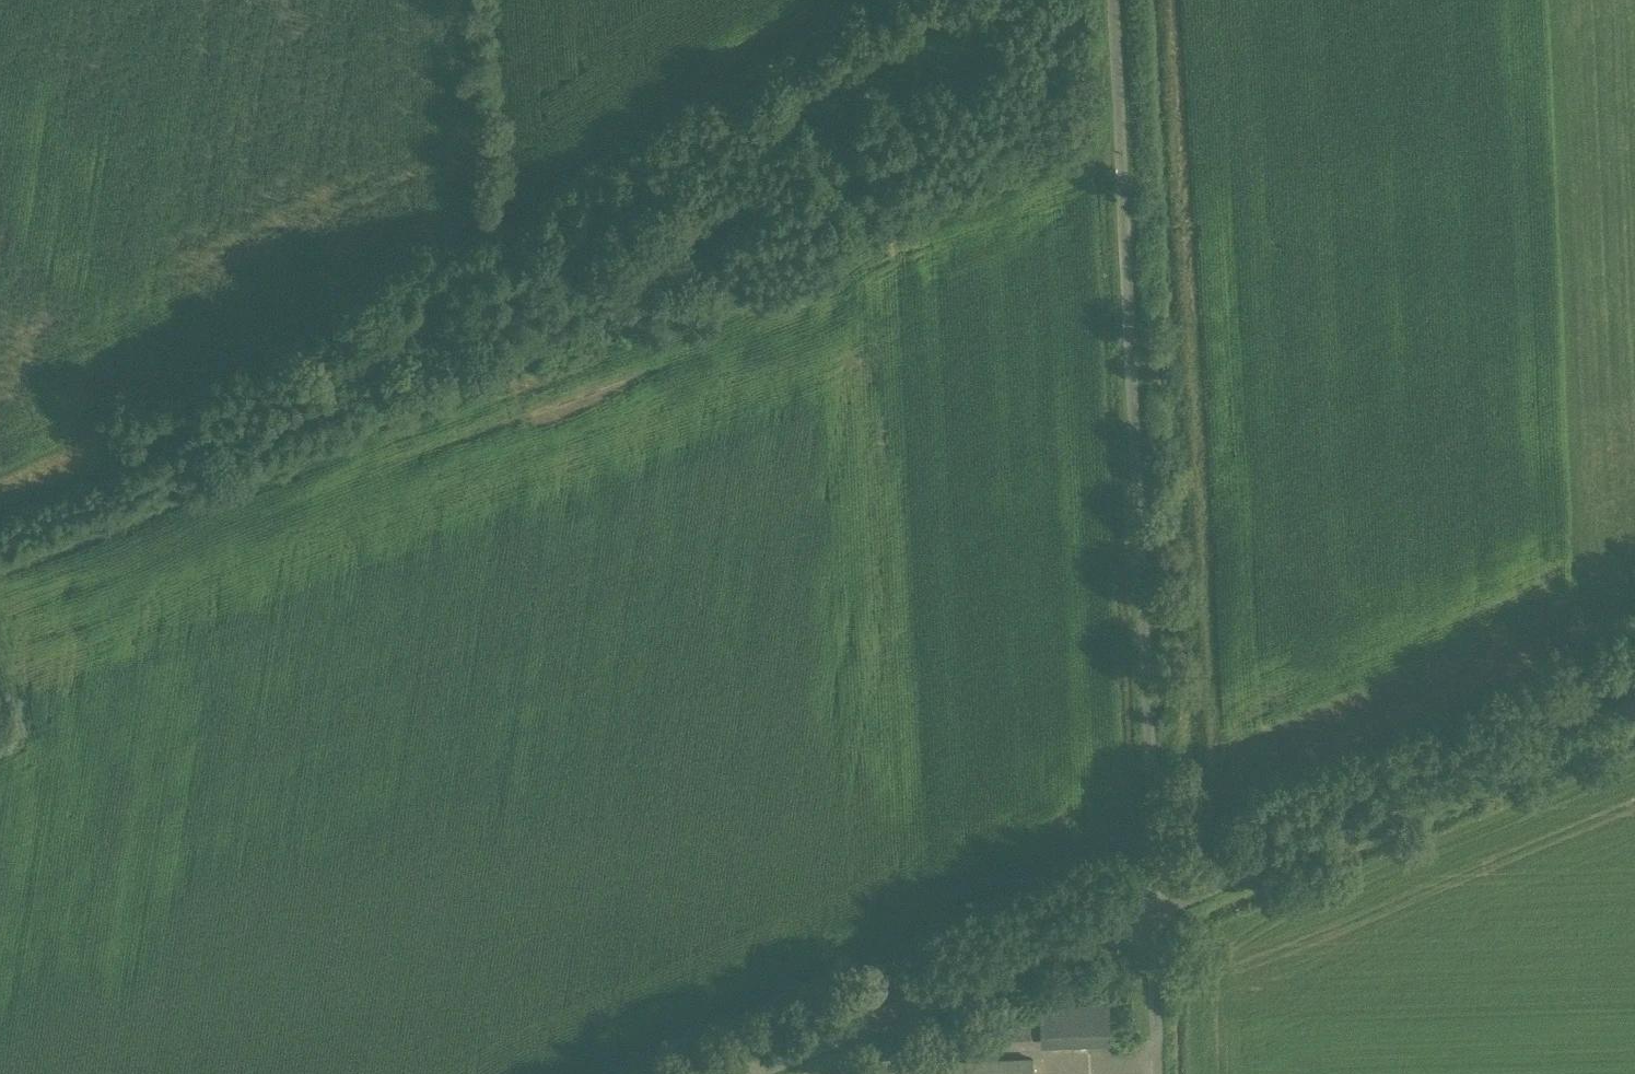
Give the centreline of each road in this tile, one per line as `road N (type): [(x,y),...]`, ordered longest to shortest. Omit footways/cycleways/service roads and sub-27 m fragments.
road 1 (unclassified): [(1146,910),(1113,0)]
road 2 (unclassified): [(1146,910),(1634,715)]
road 3 (unclassified): [(747,1073),(1146,910)]
road 4 (unclassified): [(1158,1073),(1146,910)]

